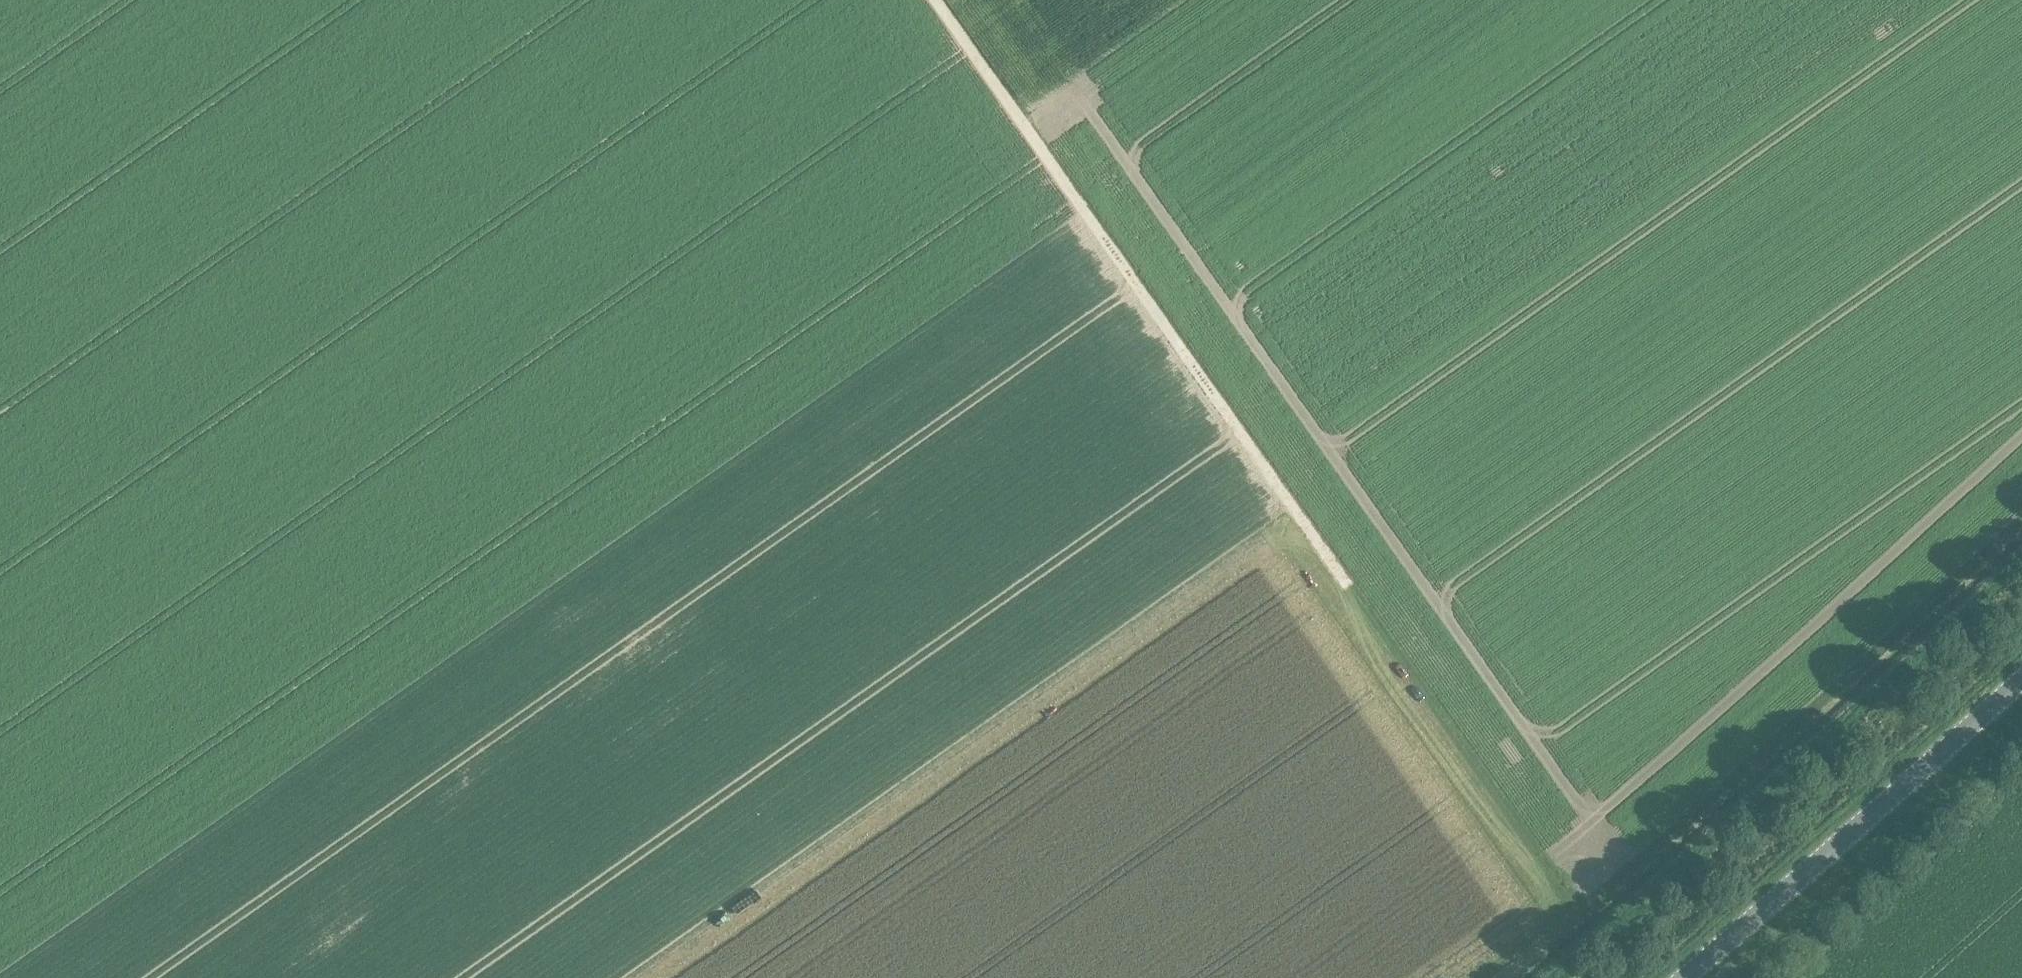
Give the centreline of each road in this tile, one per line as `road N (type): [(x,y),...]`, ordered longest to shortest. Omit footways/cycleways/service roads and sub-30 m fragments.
road 1 (unclassified): [(1684,977),(2021,682)]

